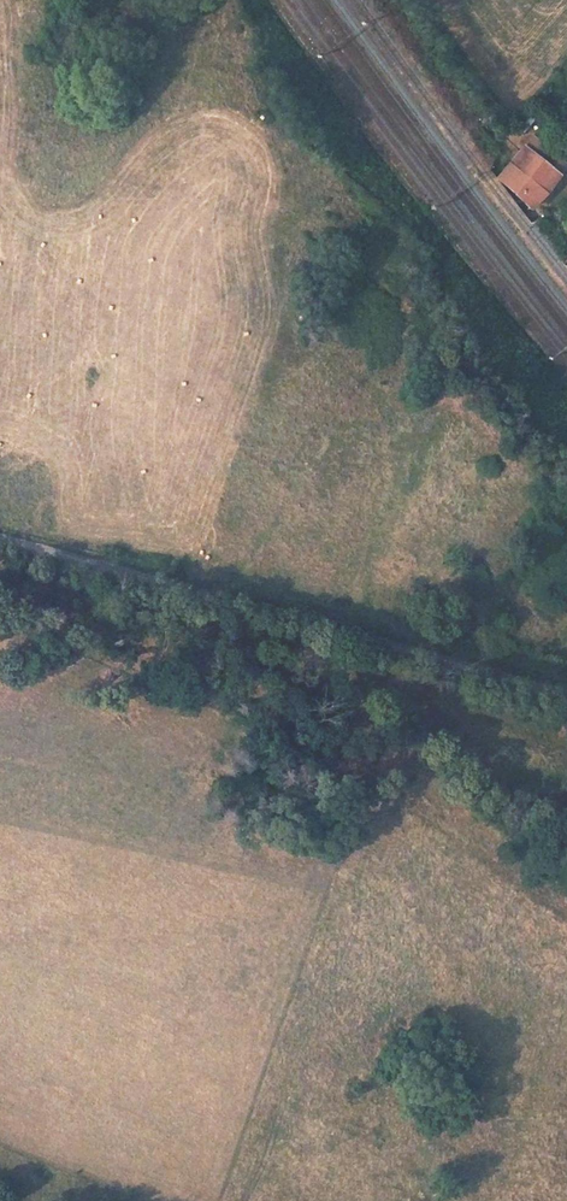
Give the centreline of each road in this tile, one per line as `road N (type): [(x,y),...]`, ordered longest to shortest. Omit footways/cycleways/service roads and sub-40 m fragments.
road 1 (track): [(0,535),(566,694)]

